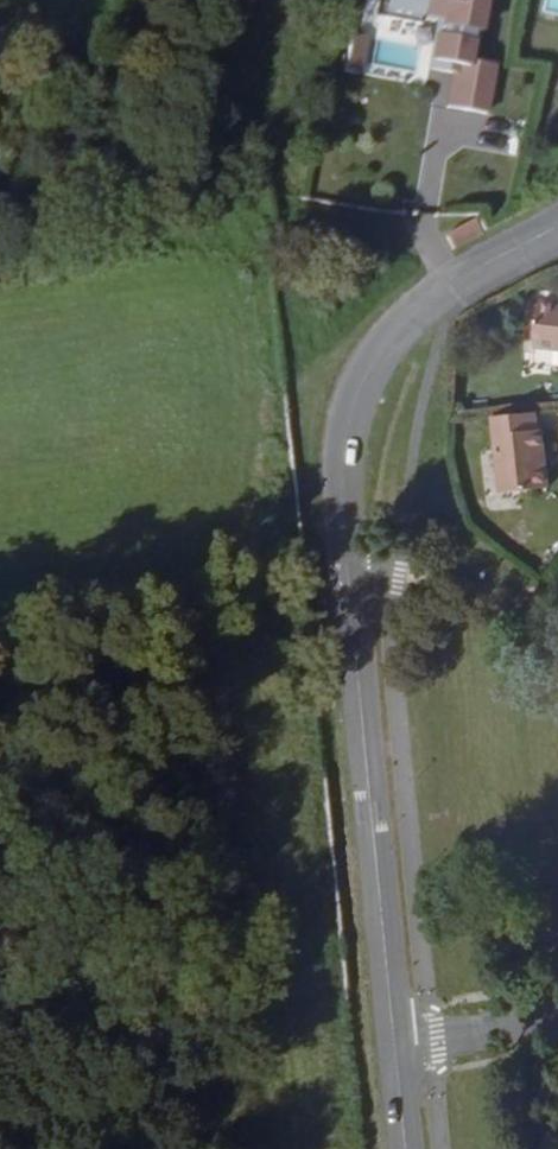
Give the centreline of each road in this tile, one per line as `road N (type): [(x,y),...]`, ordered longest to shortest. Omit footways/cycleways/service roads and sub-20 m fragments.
road 1 (secondary): [(395,1046),(343,573),(348,420),(366,368),(398,325),(435,291),(557,220)]
road 2 (tertiary): [(395,1046),(557,1019)]

